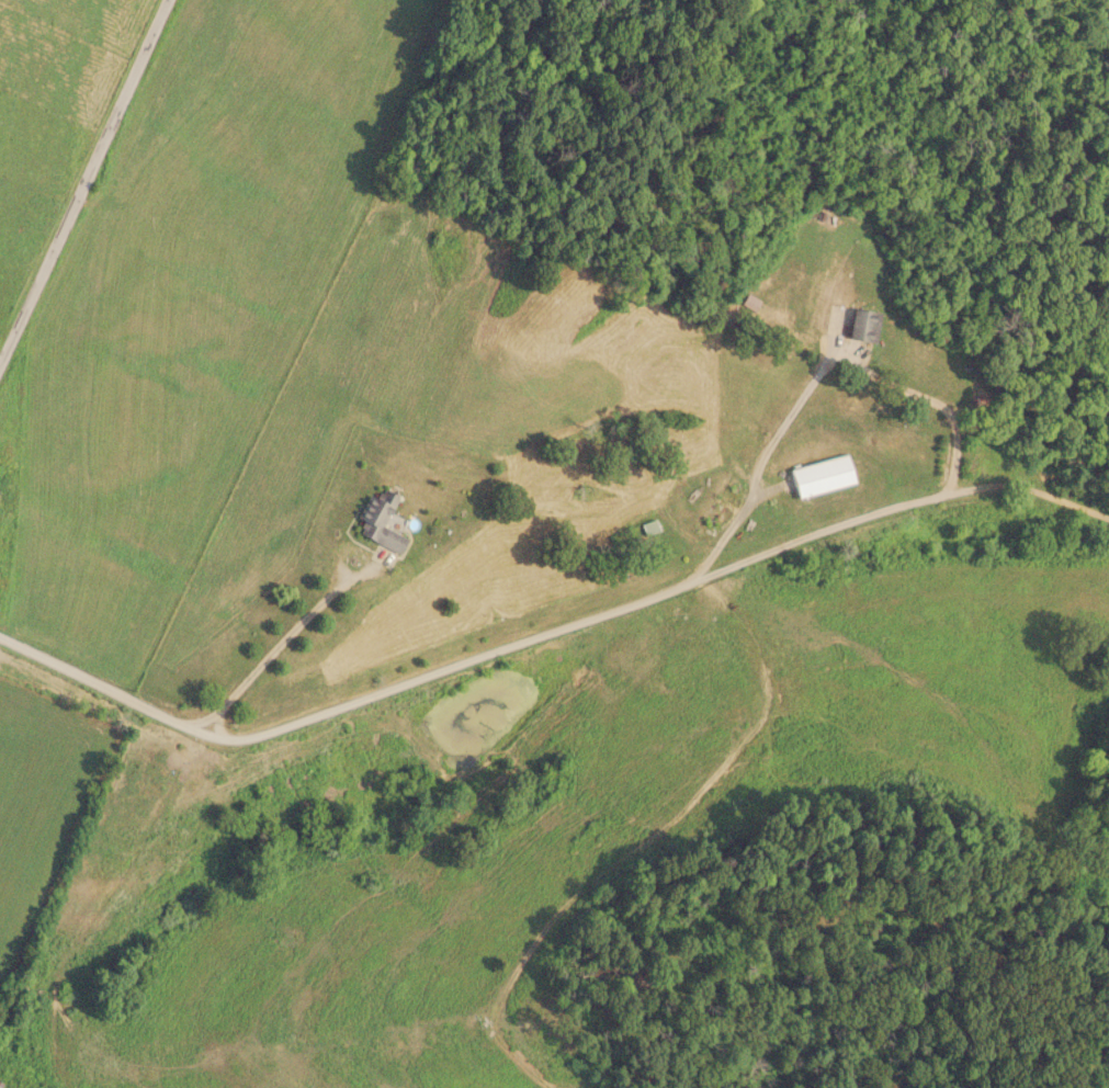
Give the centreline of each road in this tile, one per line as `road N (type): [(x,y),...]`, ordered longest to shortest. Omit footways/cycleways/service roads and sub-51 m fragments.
road 1 (residential): [(1108,522),(998,485),(958,490),(241,745),(157,721),(0,643)]
road 2 (tertiary): [(0,349),(160,0)]

